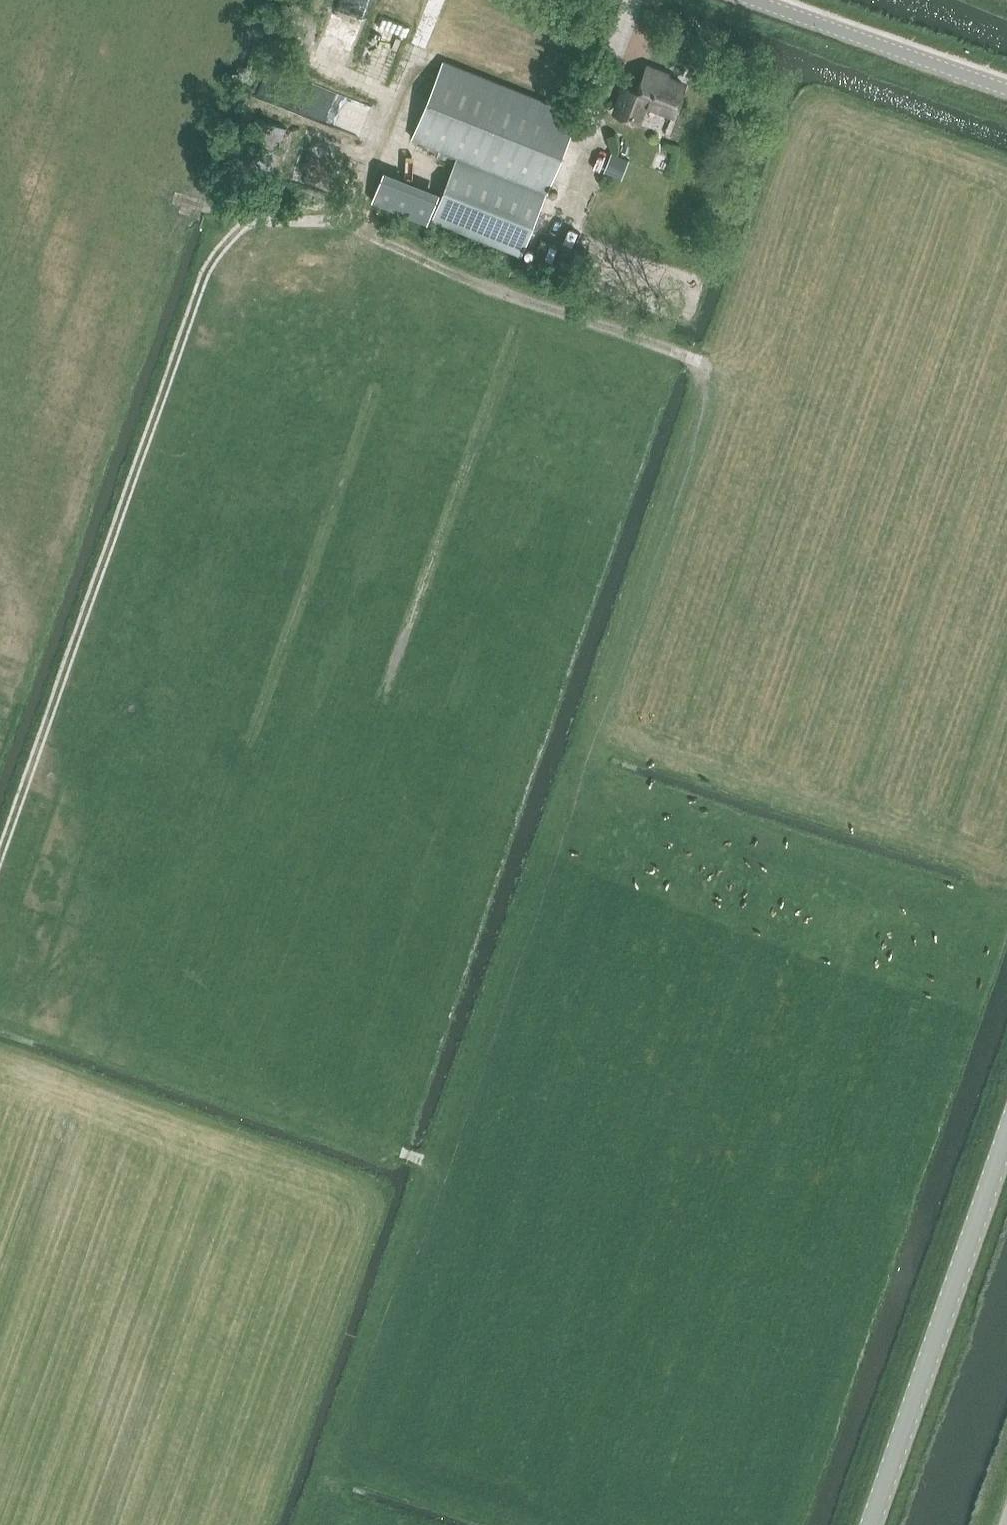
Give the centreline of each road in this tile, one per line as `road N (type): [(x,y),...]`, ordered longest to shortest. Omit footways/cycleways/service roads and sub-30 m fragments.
road 1 (tertiary): [(870,1524),(1006,1133)]
road 2 (unclassified): [(1006,88),(756,0)]

